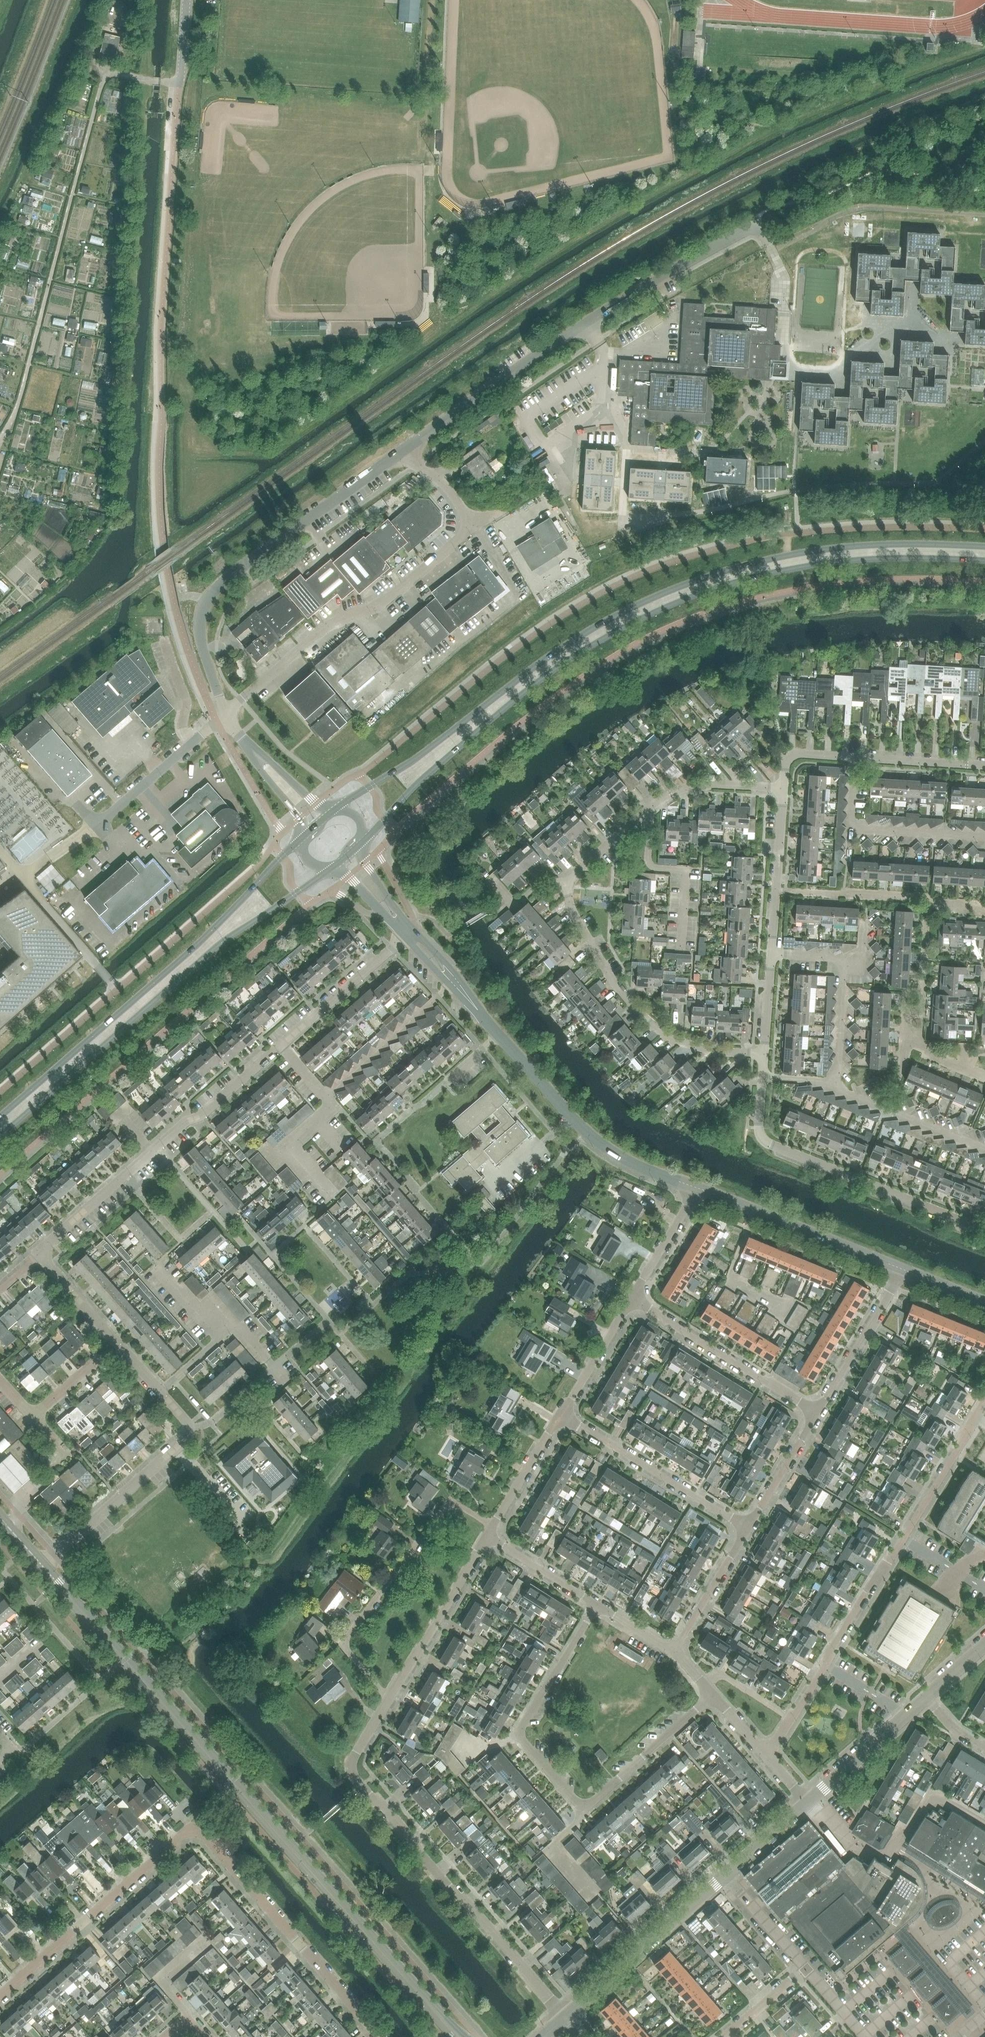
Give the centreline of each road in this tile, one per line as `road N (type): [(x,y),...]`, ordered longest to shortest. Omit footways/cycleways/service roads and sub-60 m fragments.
road 1 (secondary): [(984,546),(852,546),(703,577),(585,633),(335,809)]
road 2 (secondary): [(357,846),(543,682),(683,602),(791,569),(984,563)]
road 3 (tertiary): [(438,2015),(43,1565)]
road 4 (residential): [(0,1999),(194,1829),(380,2036)]
road 5 (residential): [(764,1054),(692,1042),(660,1024),(575,924),(567,882),(685,786),(781,791)]
road 6 (residential): [(43,1251),(409,934)]
road 7 (residential): [(43,1565),(192,1430),(43,1251)]
road 8 (secondary): [(0,1139),(221,946),(327,871)]
road 9 (residential): [(712,1695),(583,1811),(521,1730),(594,1602)]
road 10 (secondary): [(307,833),(200,941),(0,1114)]
road 11 (residential): [(227,714),(352,612),(378,607),(473,526),(416,446)]
road 12 (residential): [(572,2016),(357,1780),(355,1760),(389,1701)]
road 13 (residential): [(416,446),(585,326),(754,227)]
road 14 (residential): [(696,1188),(617,1155),(409,934)]
road 15 (residential): [(227,714),(199,631),(204,604),(416,446)]
road 16 (residential): [(791,1718),(984,1403)]
road 17 (residential): [(984,1231),(764,1142),(764,1054)]
road 18 (residential): [(389,1701),(341,1642),(452,1498),(494,1525)]
road 19 (residential): [(764,1054),(781,791)]
road 20 (residential): [(984,762),(801,752),(784,764),(781,791)]
road 21 (residential): [(908,1272),(696,1188)]
road 22 (residential): [(745,1530),(563,1413)]
road 23 (residential): [(816,1412),(634,1301)]
road 24 (residential): [(572,2016),(725,1879)]
road 25 (residential): [(389,1701),(488,1535)]
road 26 (residential): [(93,829),(227,714)]
road 27 (residential): [(816,1412),(908,1272)]
road 28 (residential): [(809,1806),(937,1698)]
road 29 (residential): [(318,823),(227,714)]
road 30 (residential): [(674,1649),(745,1530)]
road 31 (residential): [(745,1530),(816,1412)]
road 32 (residential): [(895,1854),(934,1791),(984,1823)]
road 33 (residential): [(563,1413),(634,1301)]
road 34 (residential): [(494,1525),(563,1413)]
road 35 (residential): [(634,1301),(696,1188)]
road 36 (residential): [(594,1602),(488,1535)]
road 37 (residential): [(803,1973),(725,1879)]

